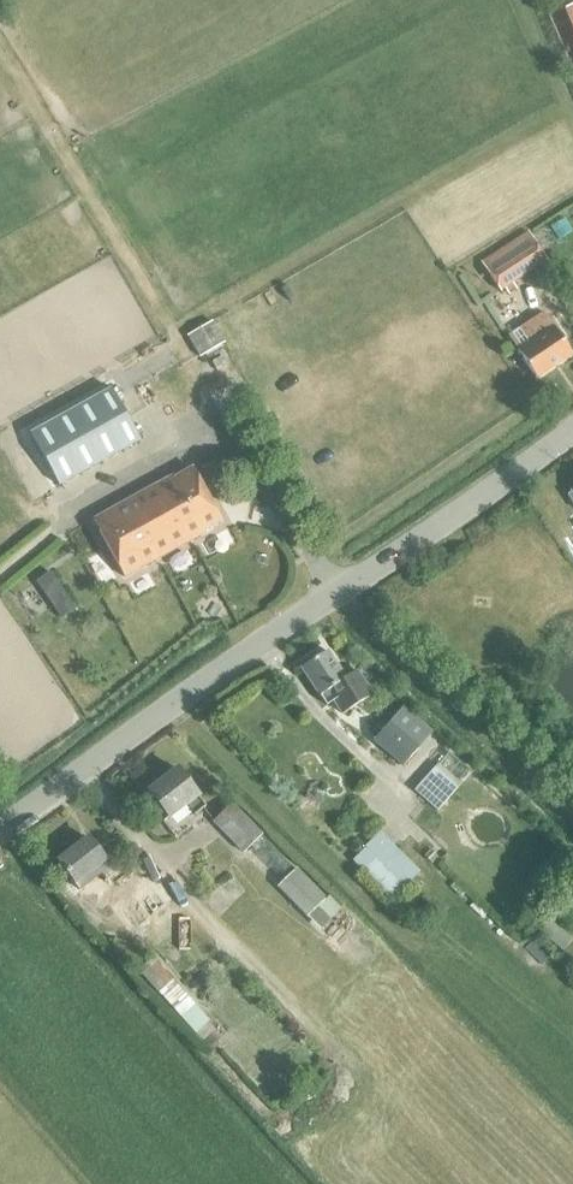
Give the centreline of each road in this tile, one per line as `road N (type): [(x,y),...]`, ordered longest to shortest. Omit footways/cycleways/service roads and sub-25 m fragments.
road 1 (unclassified): [(0,818),(572,434)]

